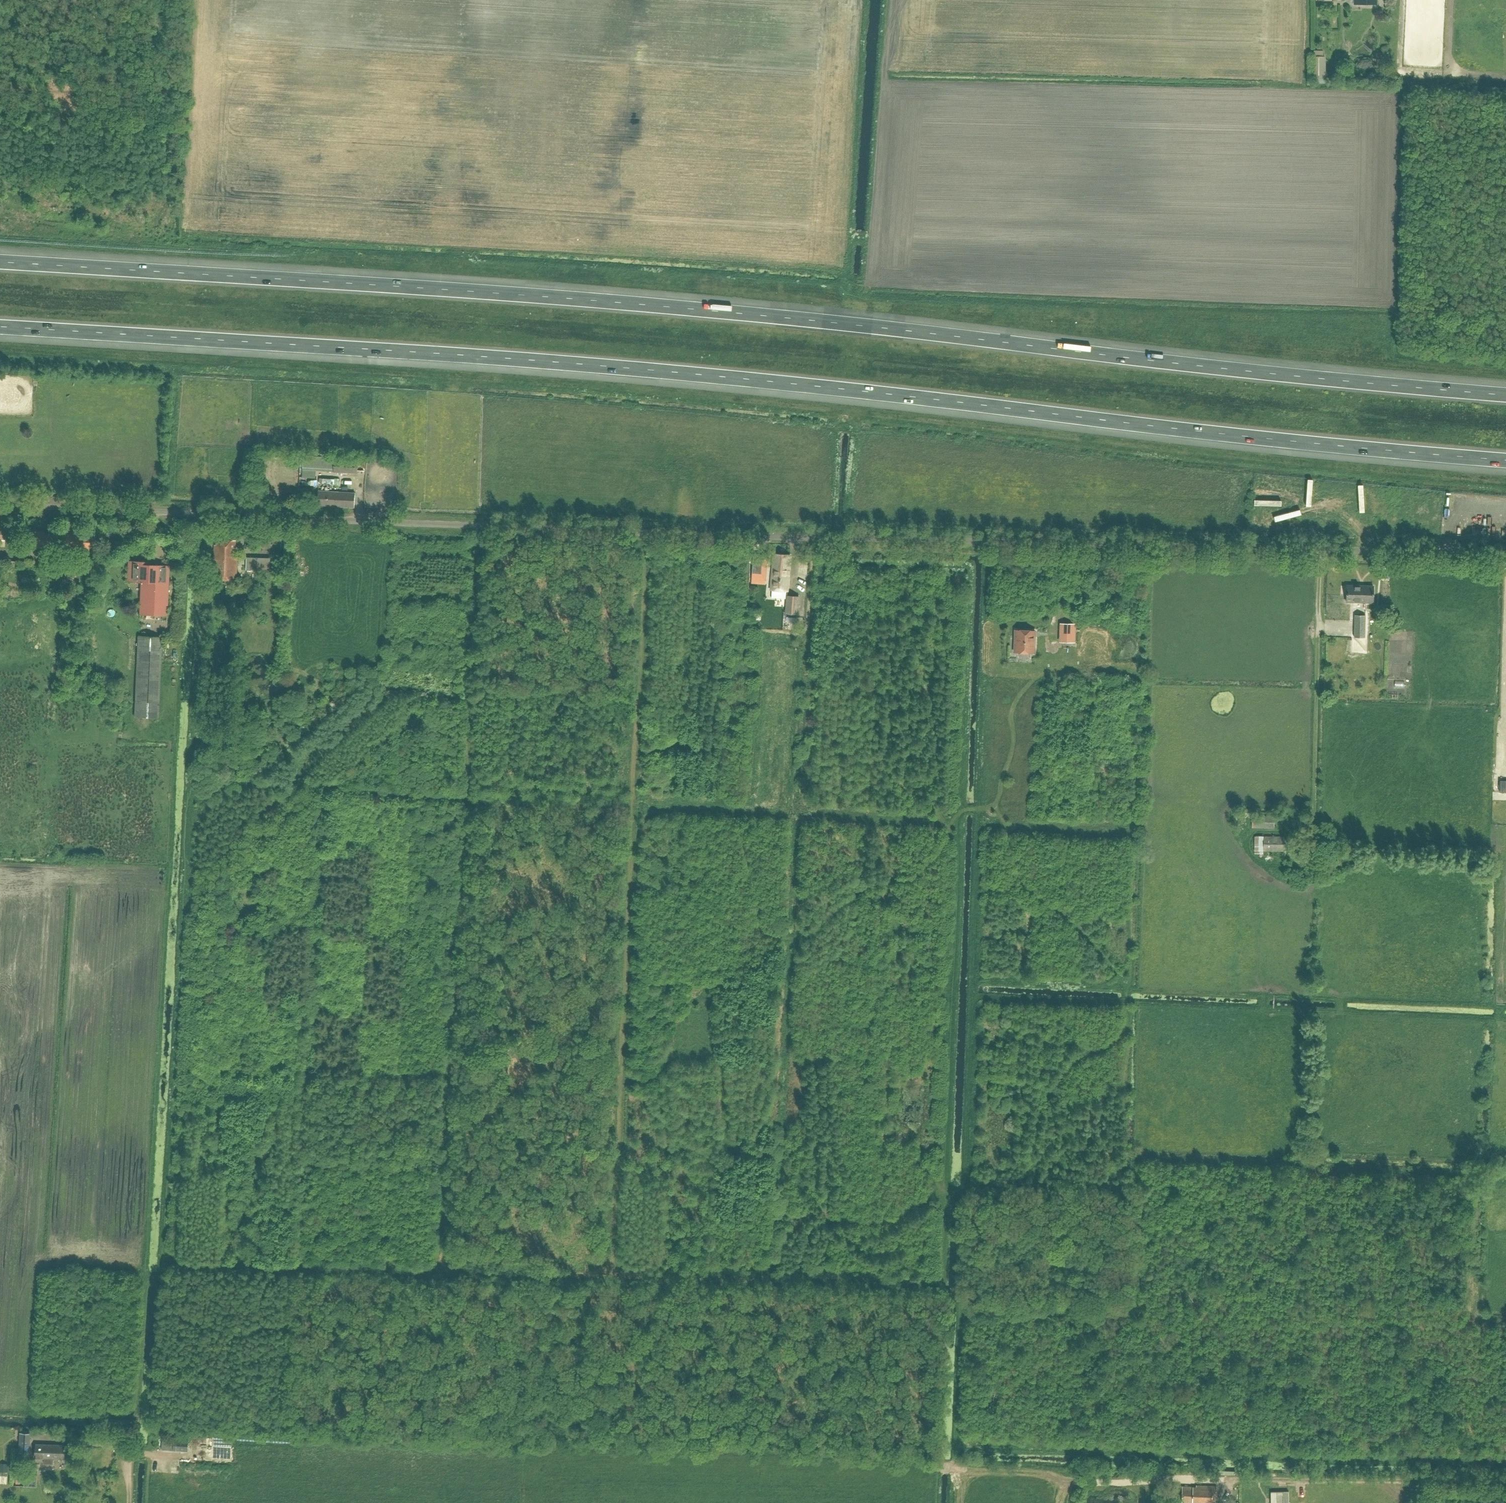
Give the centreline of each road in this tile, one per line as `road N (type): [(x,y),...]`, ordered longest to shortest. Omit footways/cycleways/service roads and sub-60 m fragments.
road 1 (motorway): [(0,326),(524,358),(1505,459)]
road 2 (motorway): [(1505,393),(546,294),(0,261)]
road 3 (unclassified): [(1505,554),(0,505)]
road 4 (track): [(1505,1483),(1239,1476)]
road 5 (track): [(1321,549),(1314,813)]

